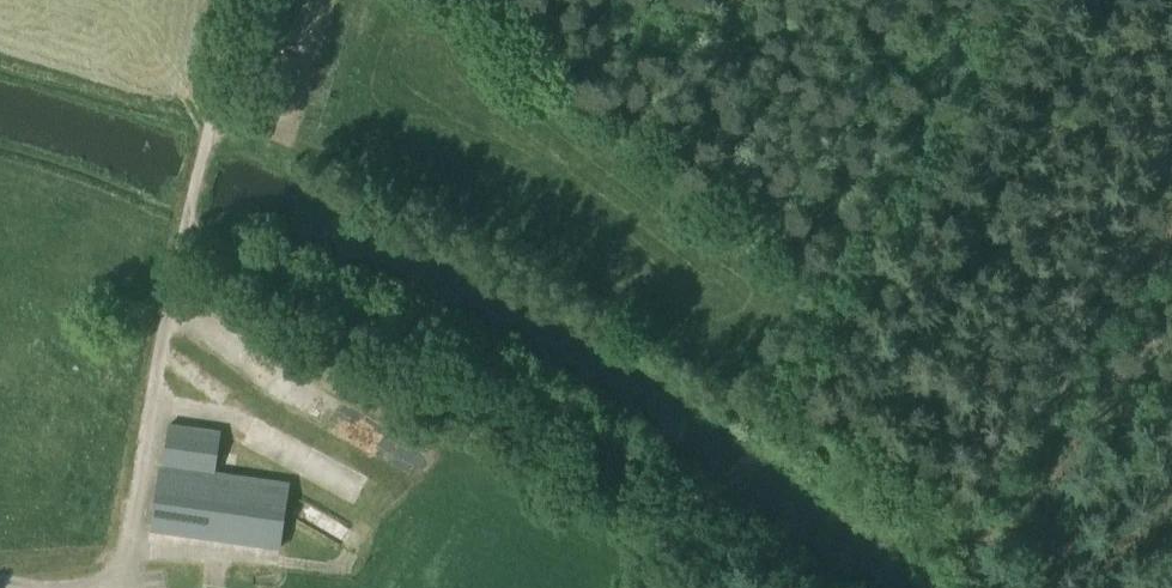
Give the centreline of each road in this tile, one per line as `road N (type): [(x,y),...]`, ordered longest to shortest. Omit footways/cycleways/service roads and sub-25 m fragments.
road 1 (track): [(0,579),(30,587),(110,580),(129,548),(187,219)]
road 2 (track): [(1171,139),(1100,310),(1036,412),(950,501)]
road 3 (track): [(187,219),(235,0)]
road 4 (track): [(313,0),(278,115),(256,127),(208,124)]

